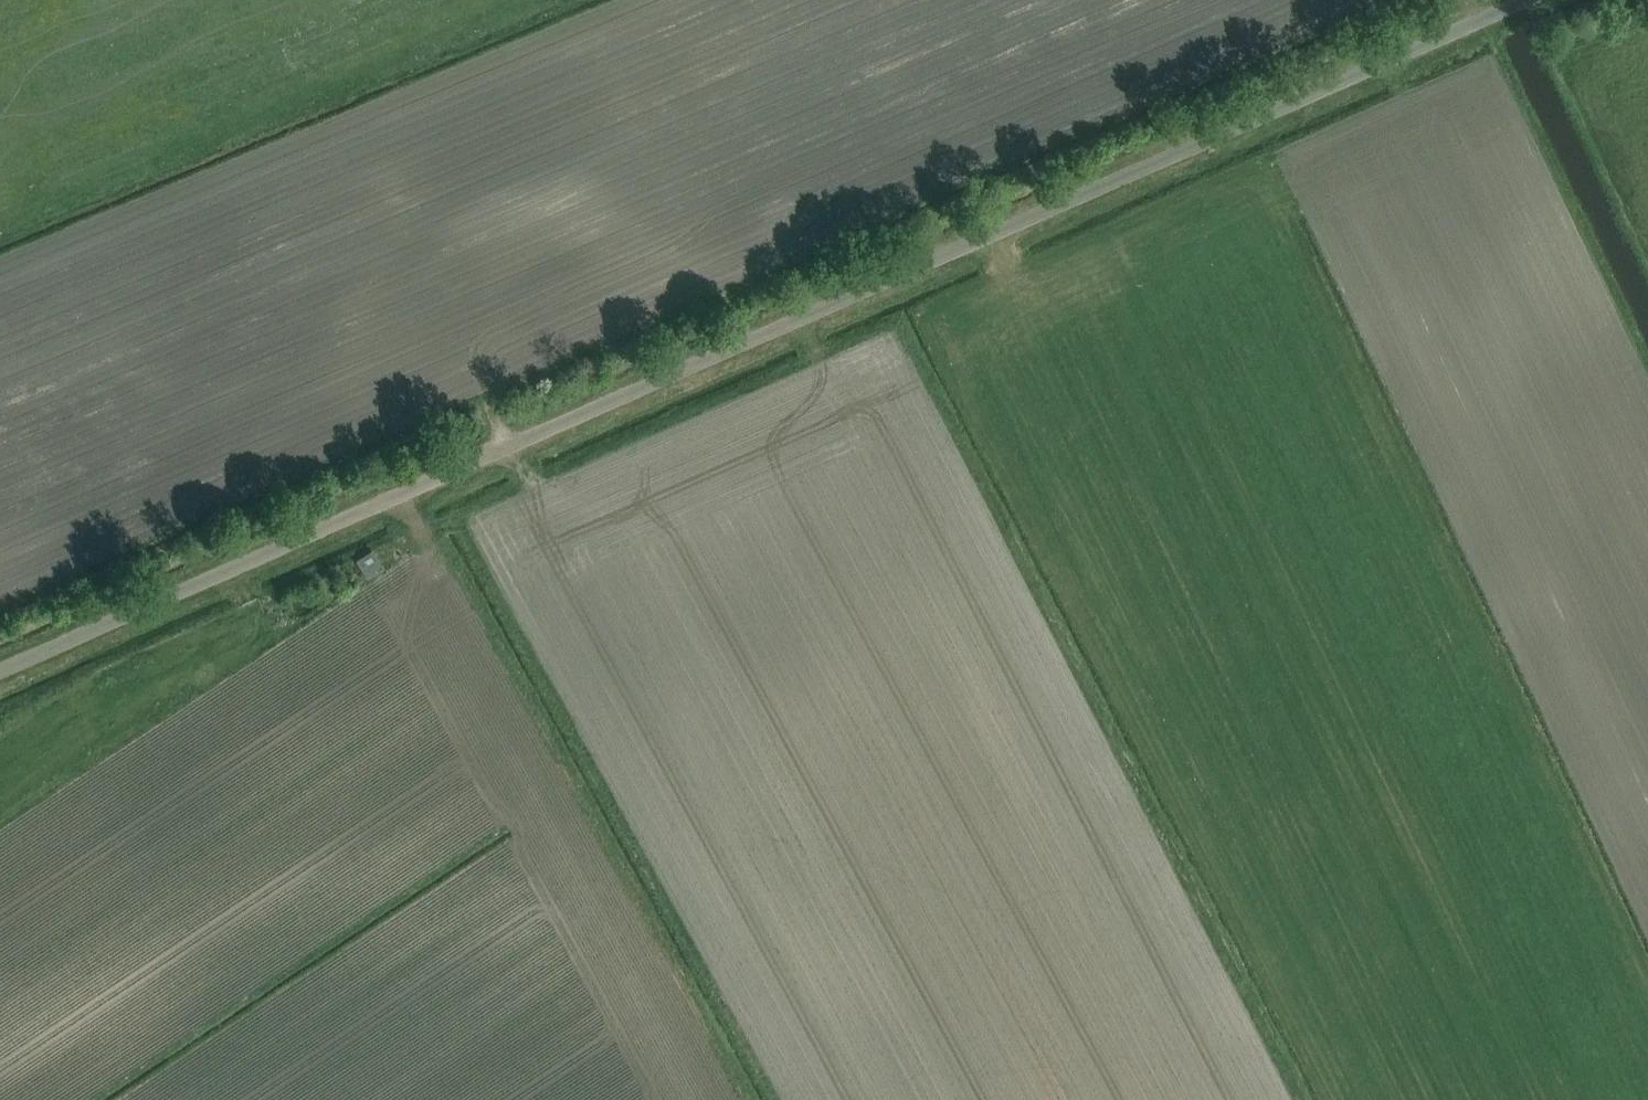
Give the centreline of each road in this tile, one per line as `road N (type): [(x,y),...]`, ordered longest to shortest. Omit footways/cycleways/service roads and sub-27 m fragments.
road 1 (unclassified): [(0,670),(1524,0)]

